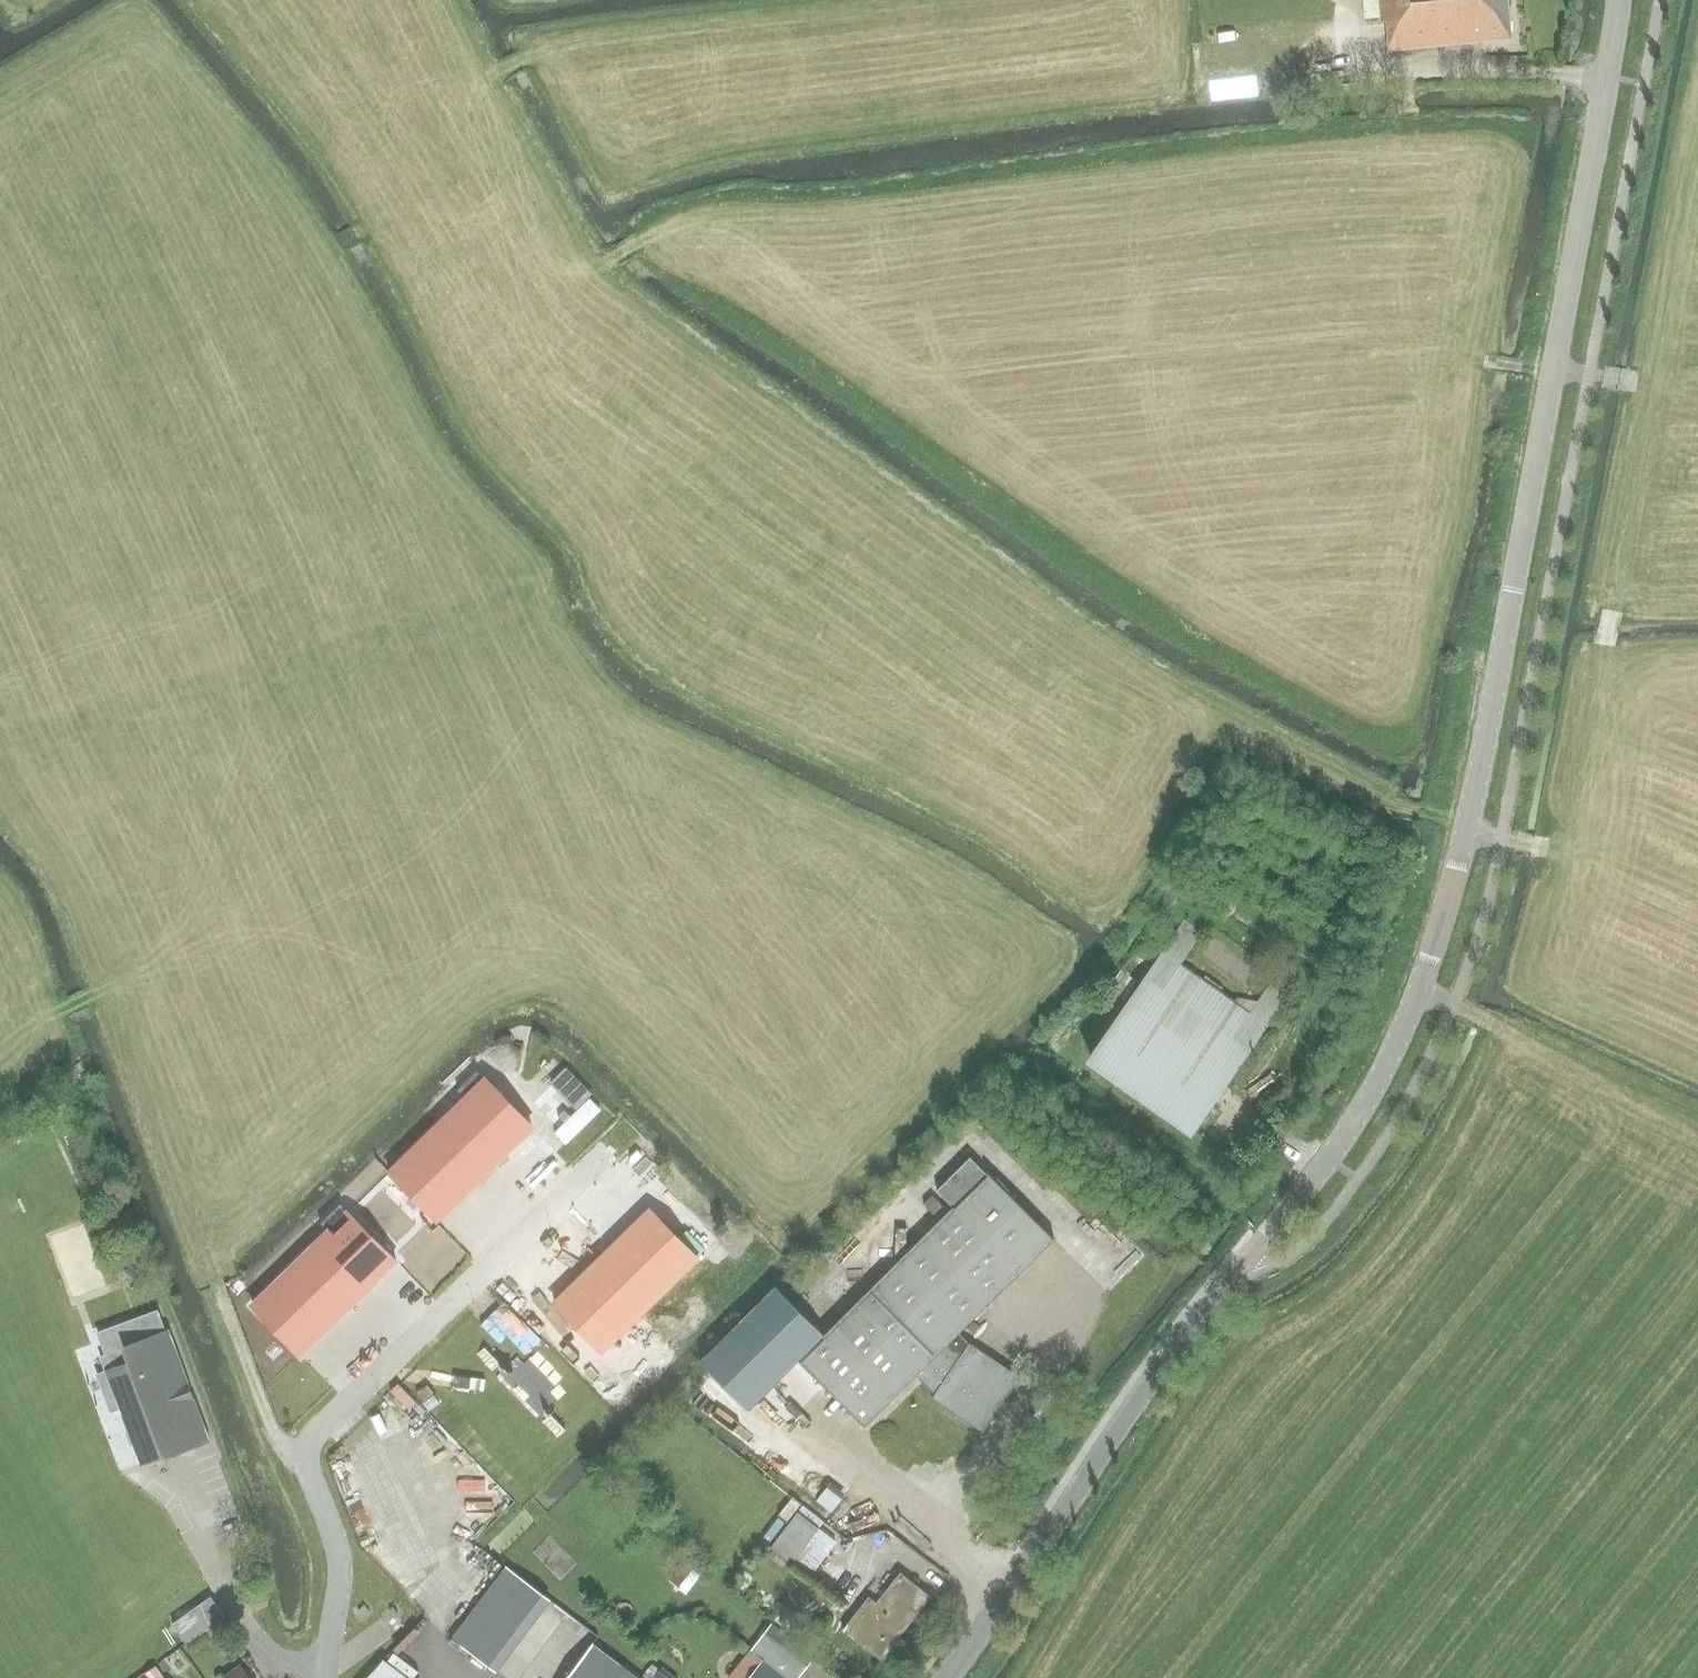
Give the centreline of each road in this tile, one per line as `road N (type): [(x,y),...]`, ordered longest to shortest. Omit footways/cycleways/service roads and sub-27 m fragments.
road 1 (secondary): [(951,1677),(1152,1378),(1323,1170),(1372,1093),(1412,1009),(1448,906),(1490,721),(1618,0)]
road 2 (track): [(461,0),(610,261),(645,243)]
road 3 (track): [(309,1453),(290,1448),(272,1427),(215,1286)]

